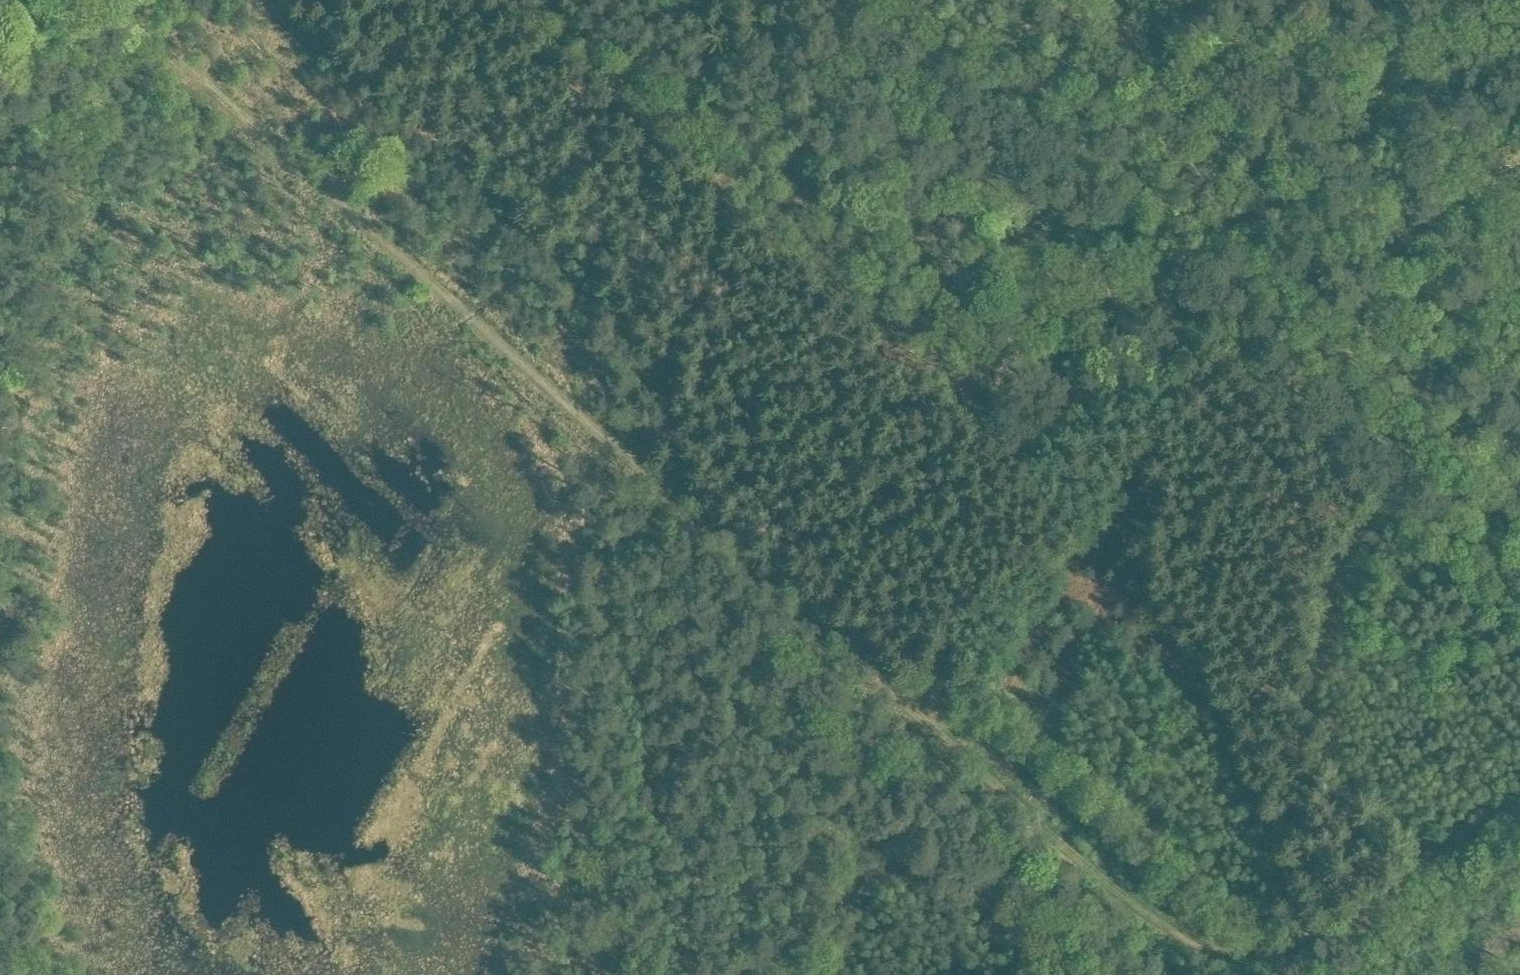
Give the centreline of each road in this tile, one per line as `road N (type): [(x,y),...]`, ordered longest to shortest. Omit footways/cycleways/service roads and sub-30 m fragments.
road 1 (track): [(115,0),(1158,920),(1217,953),(1249,958),(1331,932),(1356,934),(1381,945),(1406,974)]

